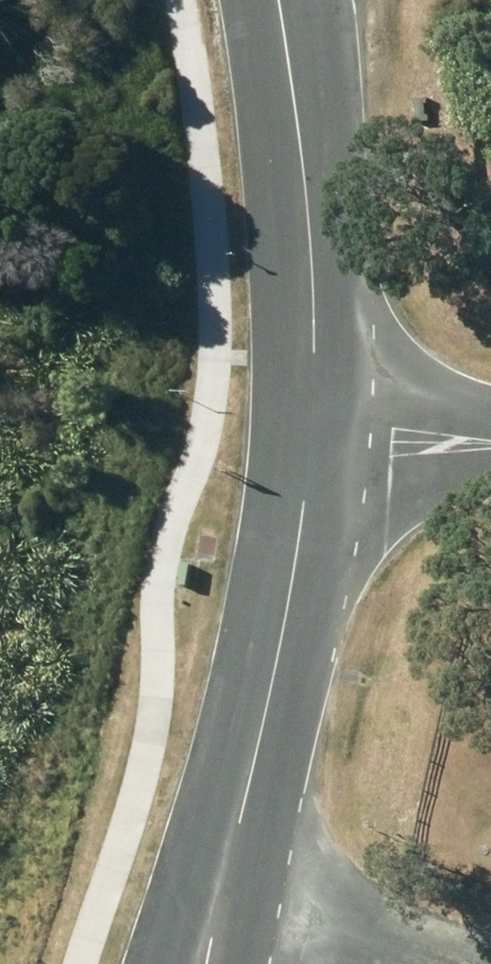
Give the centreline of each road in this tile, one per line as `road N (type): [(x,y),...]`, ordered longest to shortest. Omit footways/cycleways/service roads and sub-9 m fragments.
road 1 (residential): [(225,871),(314,428)]
road 2 (residential): [(314,428),(311,224),(280,0)]
road 3 (residential): [(490,962),(225,871)]
road 4 (residential): [(490,444),(314,428)]

